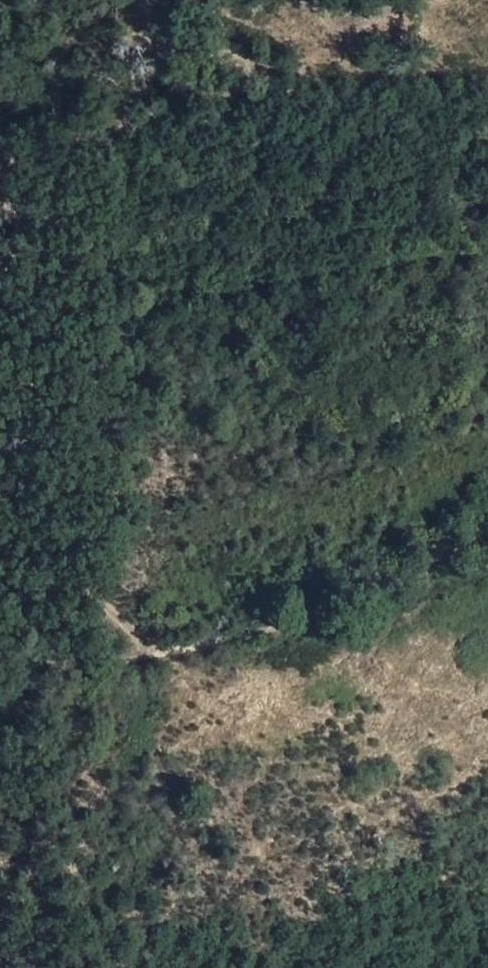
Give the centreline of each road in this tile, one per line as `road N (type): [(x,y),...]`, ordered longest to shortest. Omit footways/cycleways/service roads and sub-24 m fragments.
road 1 (track): [(487,535),(323,614),(156,658),(76,670),(0,657)]
road 2 (track): [(0,177),(19,161),(126,132),(359,40)]
road 3 (track): [(0,300),(98,281),(113,256),(99,241),(0,195)]
road 4 (track): [(156,658),(0,503)]
road 5 (track): [(261,79),(243,61),(167,48),(140,0)]

